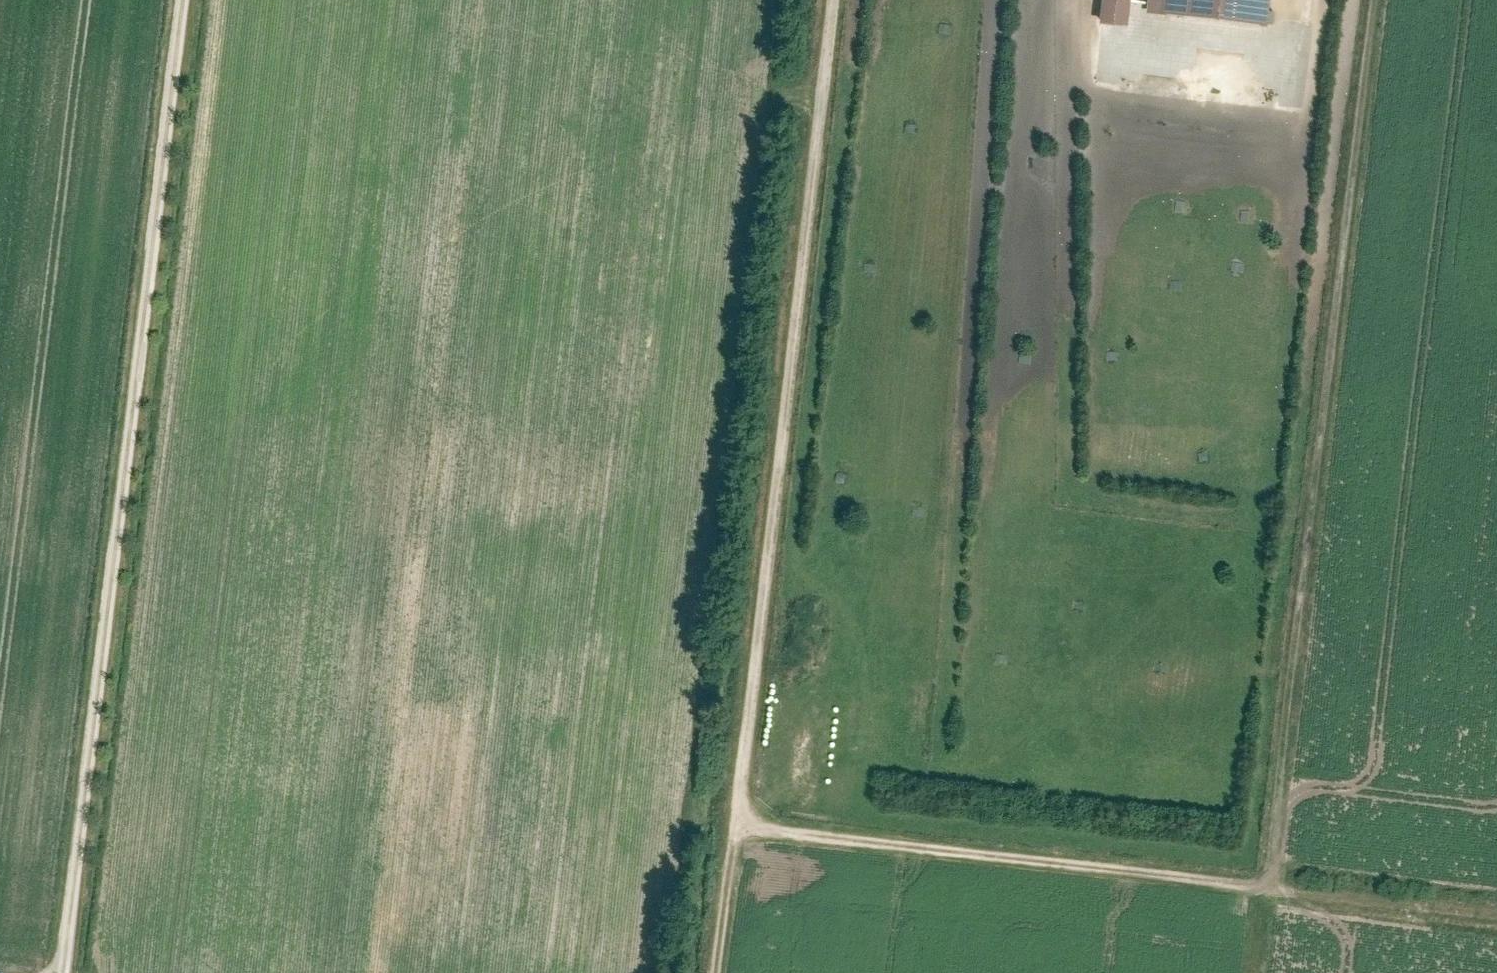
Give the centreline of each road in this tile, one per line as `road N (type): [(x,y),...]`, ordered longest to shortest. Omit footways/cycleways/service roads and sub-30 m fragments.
road 1 (track): [(55,972),(178,0)]
road 2 (track): [(833,0),(721,972)]

